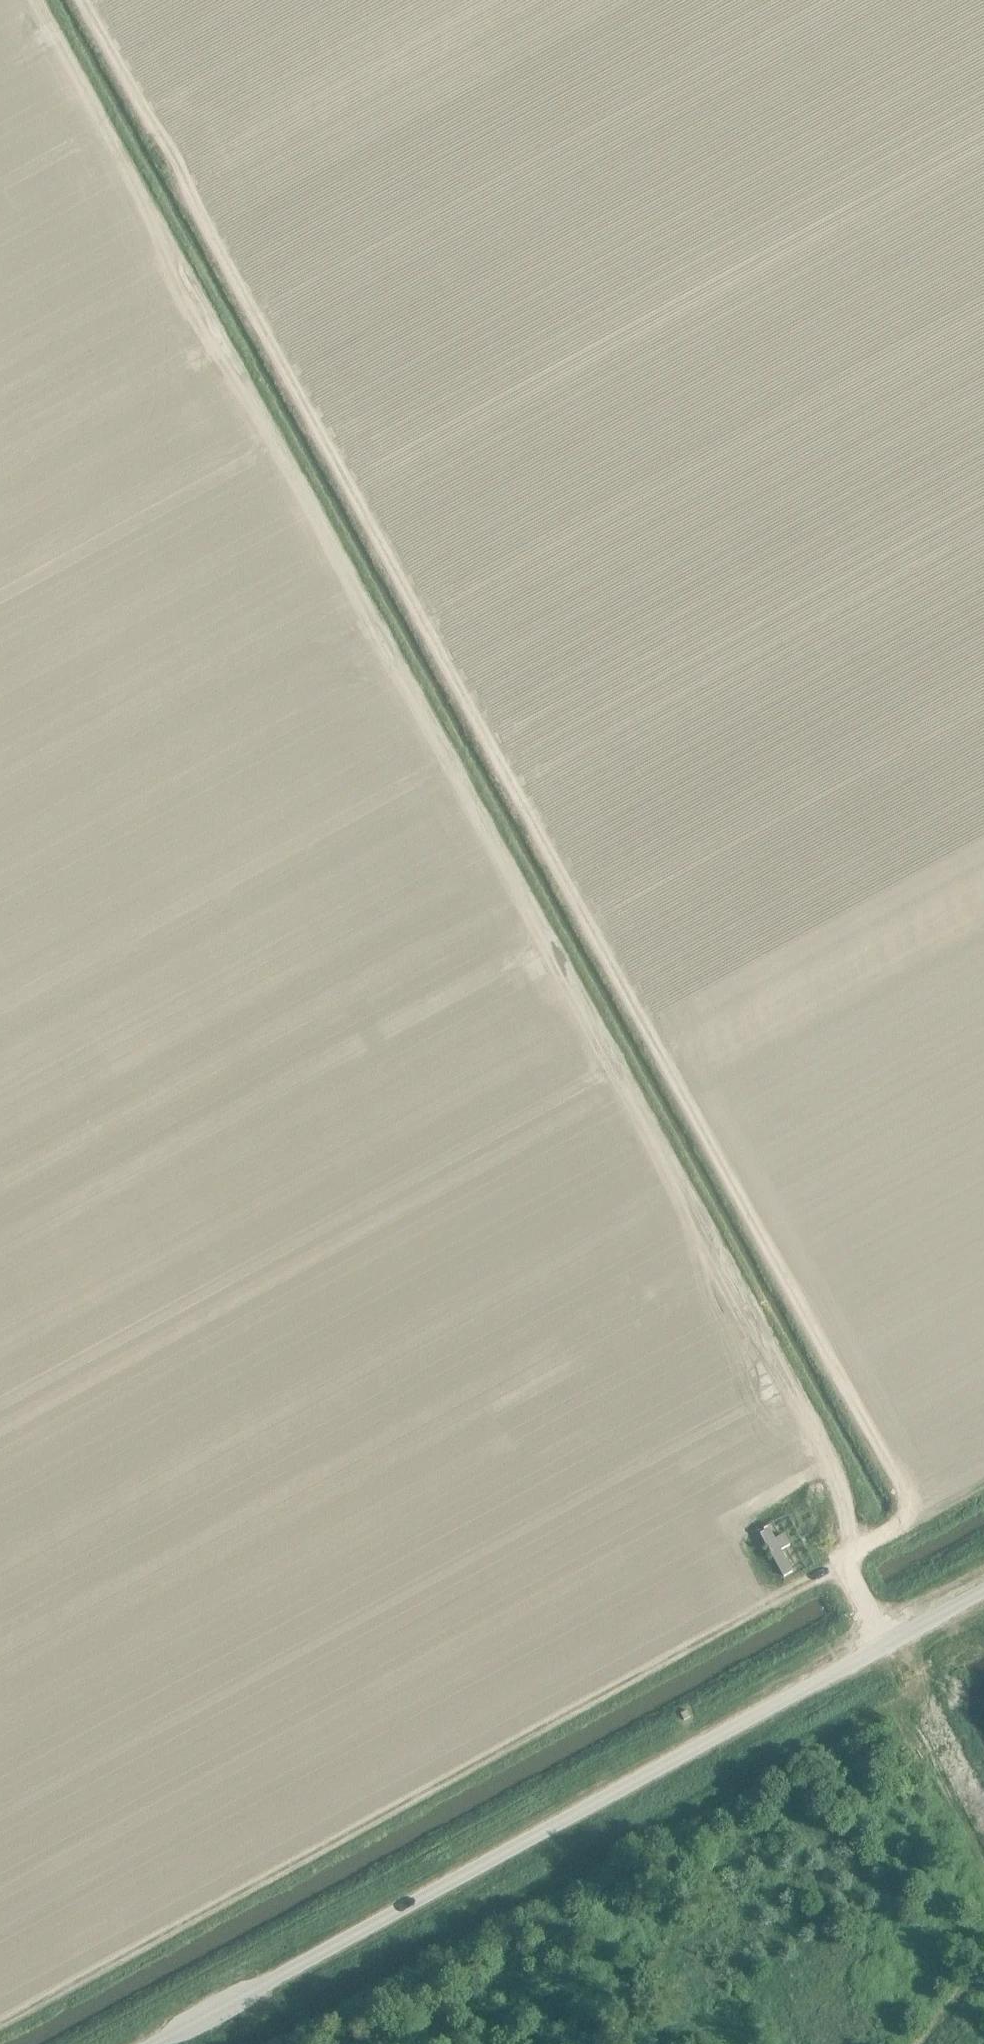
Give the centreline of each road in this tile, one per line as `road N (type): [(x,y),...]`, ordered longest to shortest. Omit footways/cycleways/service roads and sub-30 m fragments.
road 1 (unclassified): [(158,2043),(983,1595)]

